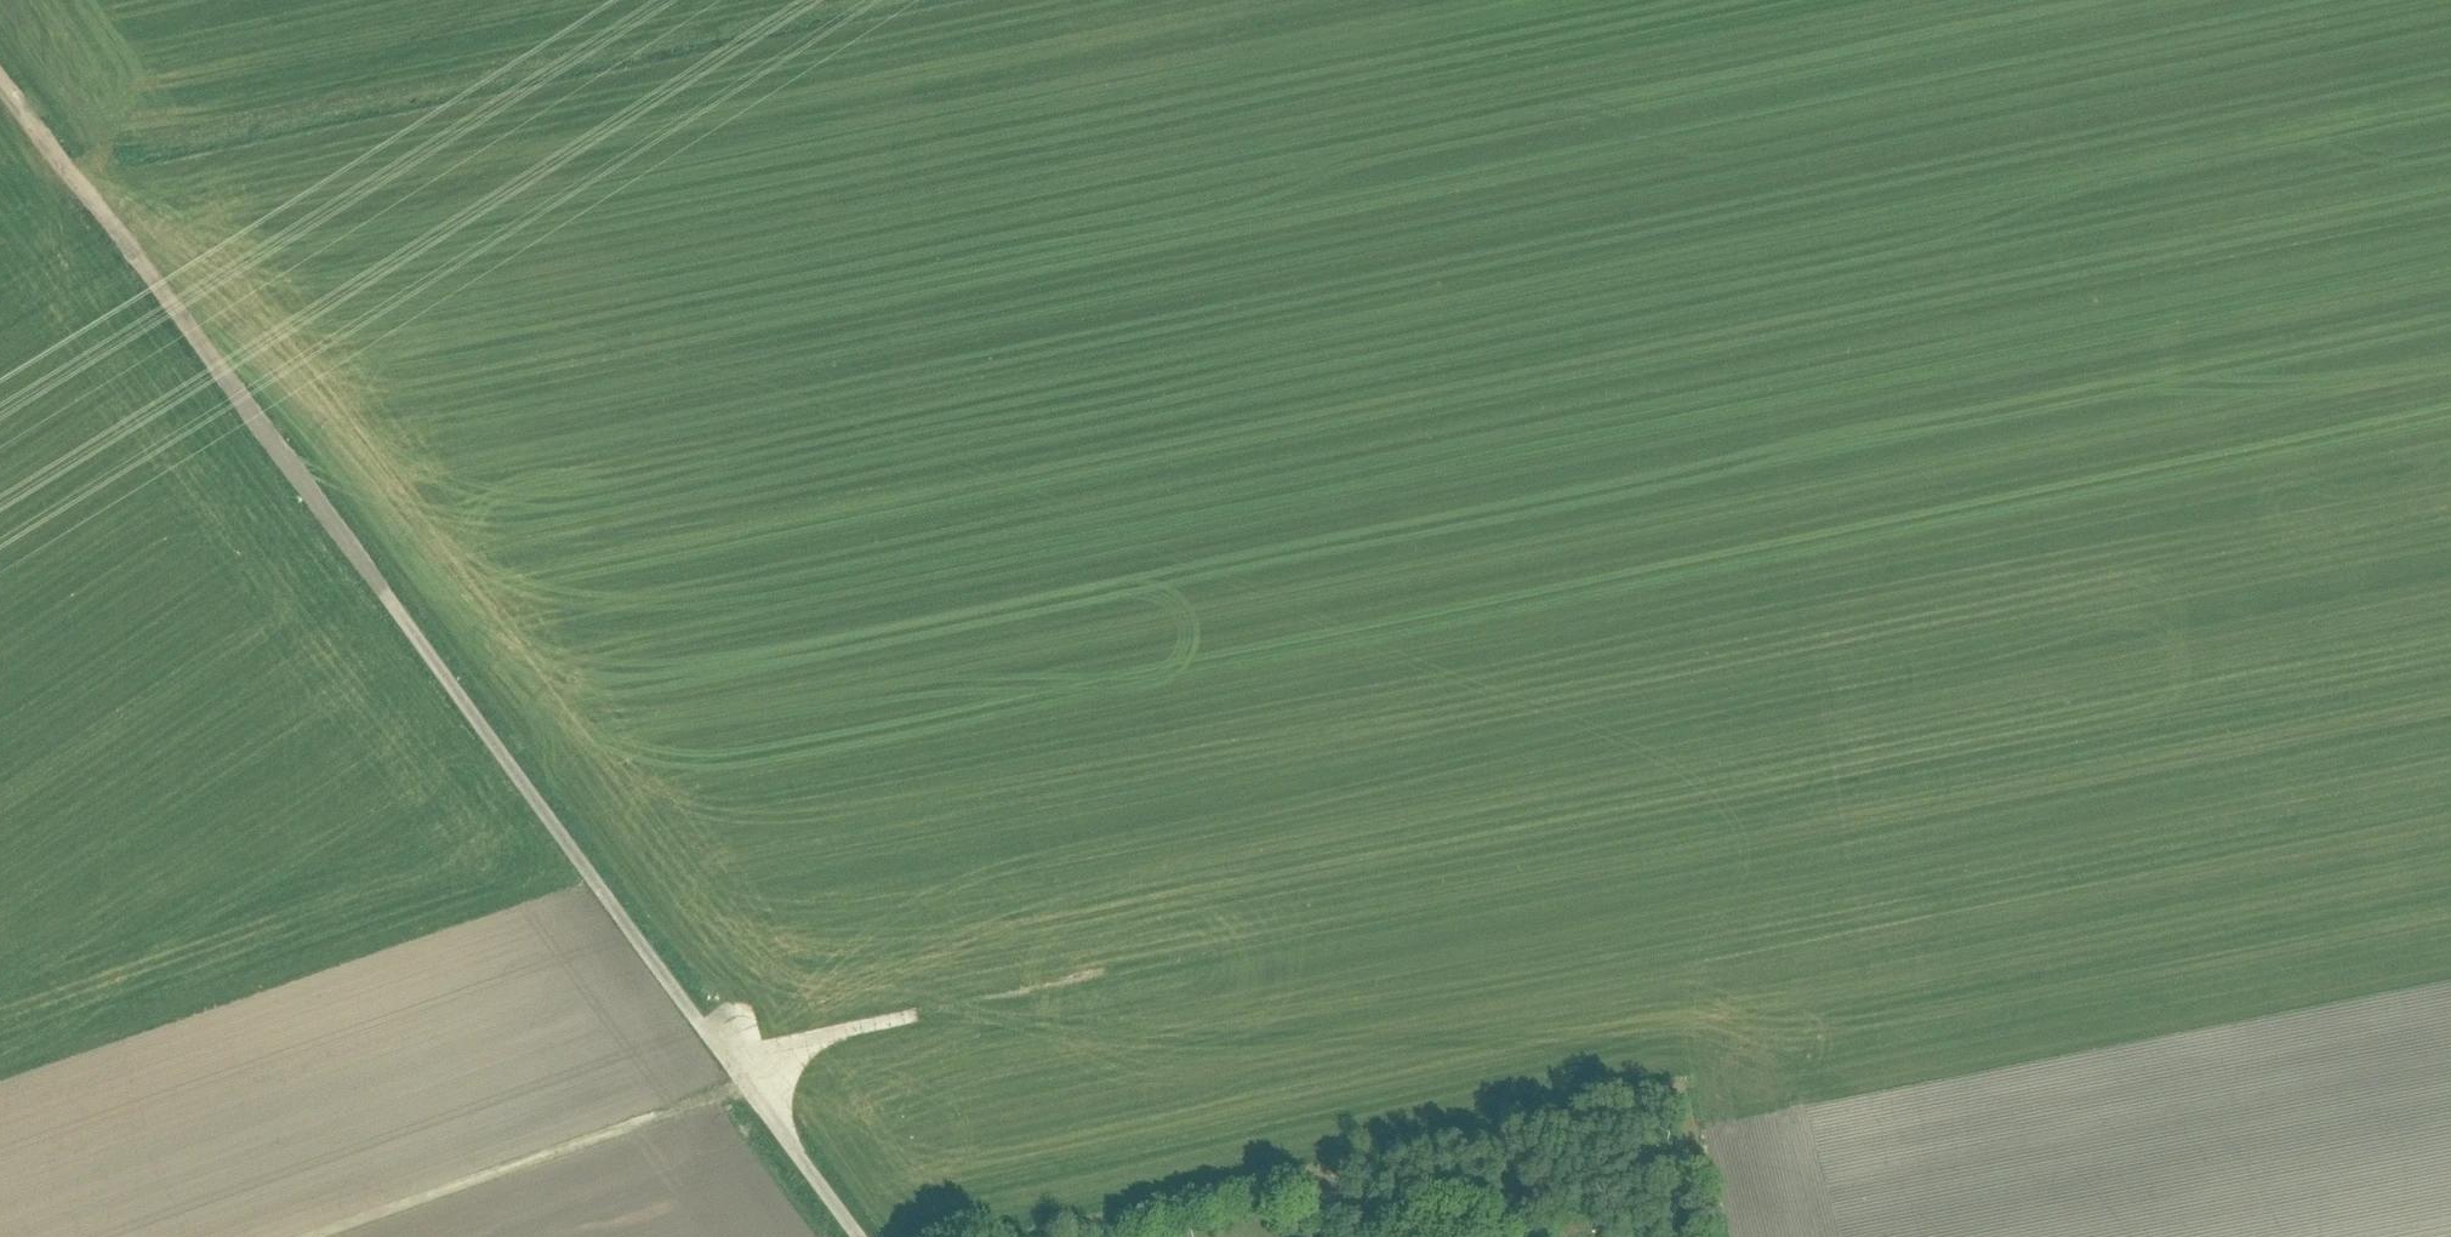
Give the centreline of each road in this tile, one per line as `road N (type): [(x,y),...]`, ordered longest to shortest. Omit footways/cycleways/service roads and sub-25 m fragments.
road 1 (residential): [(387,601),(856,1236)]
road 2 (track): [(387,601),(0,75)]
road 3 (track): [(746,1087),(309,1236)]

